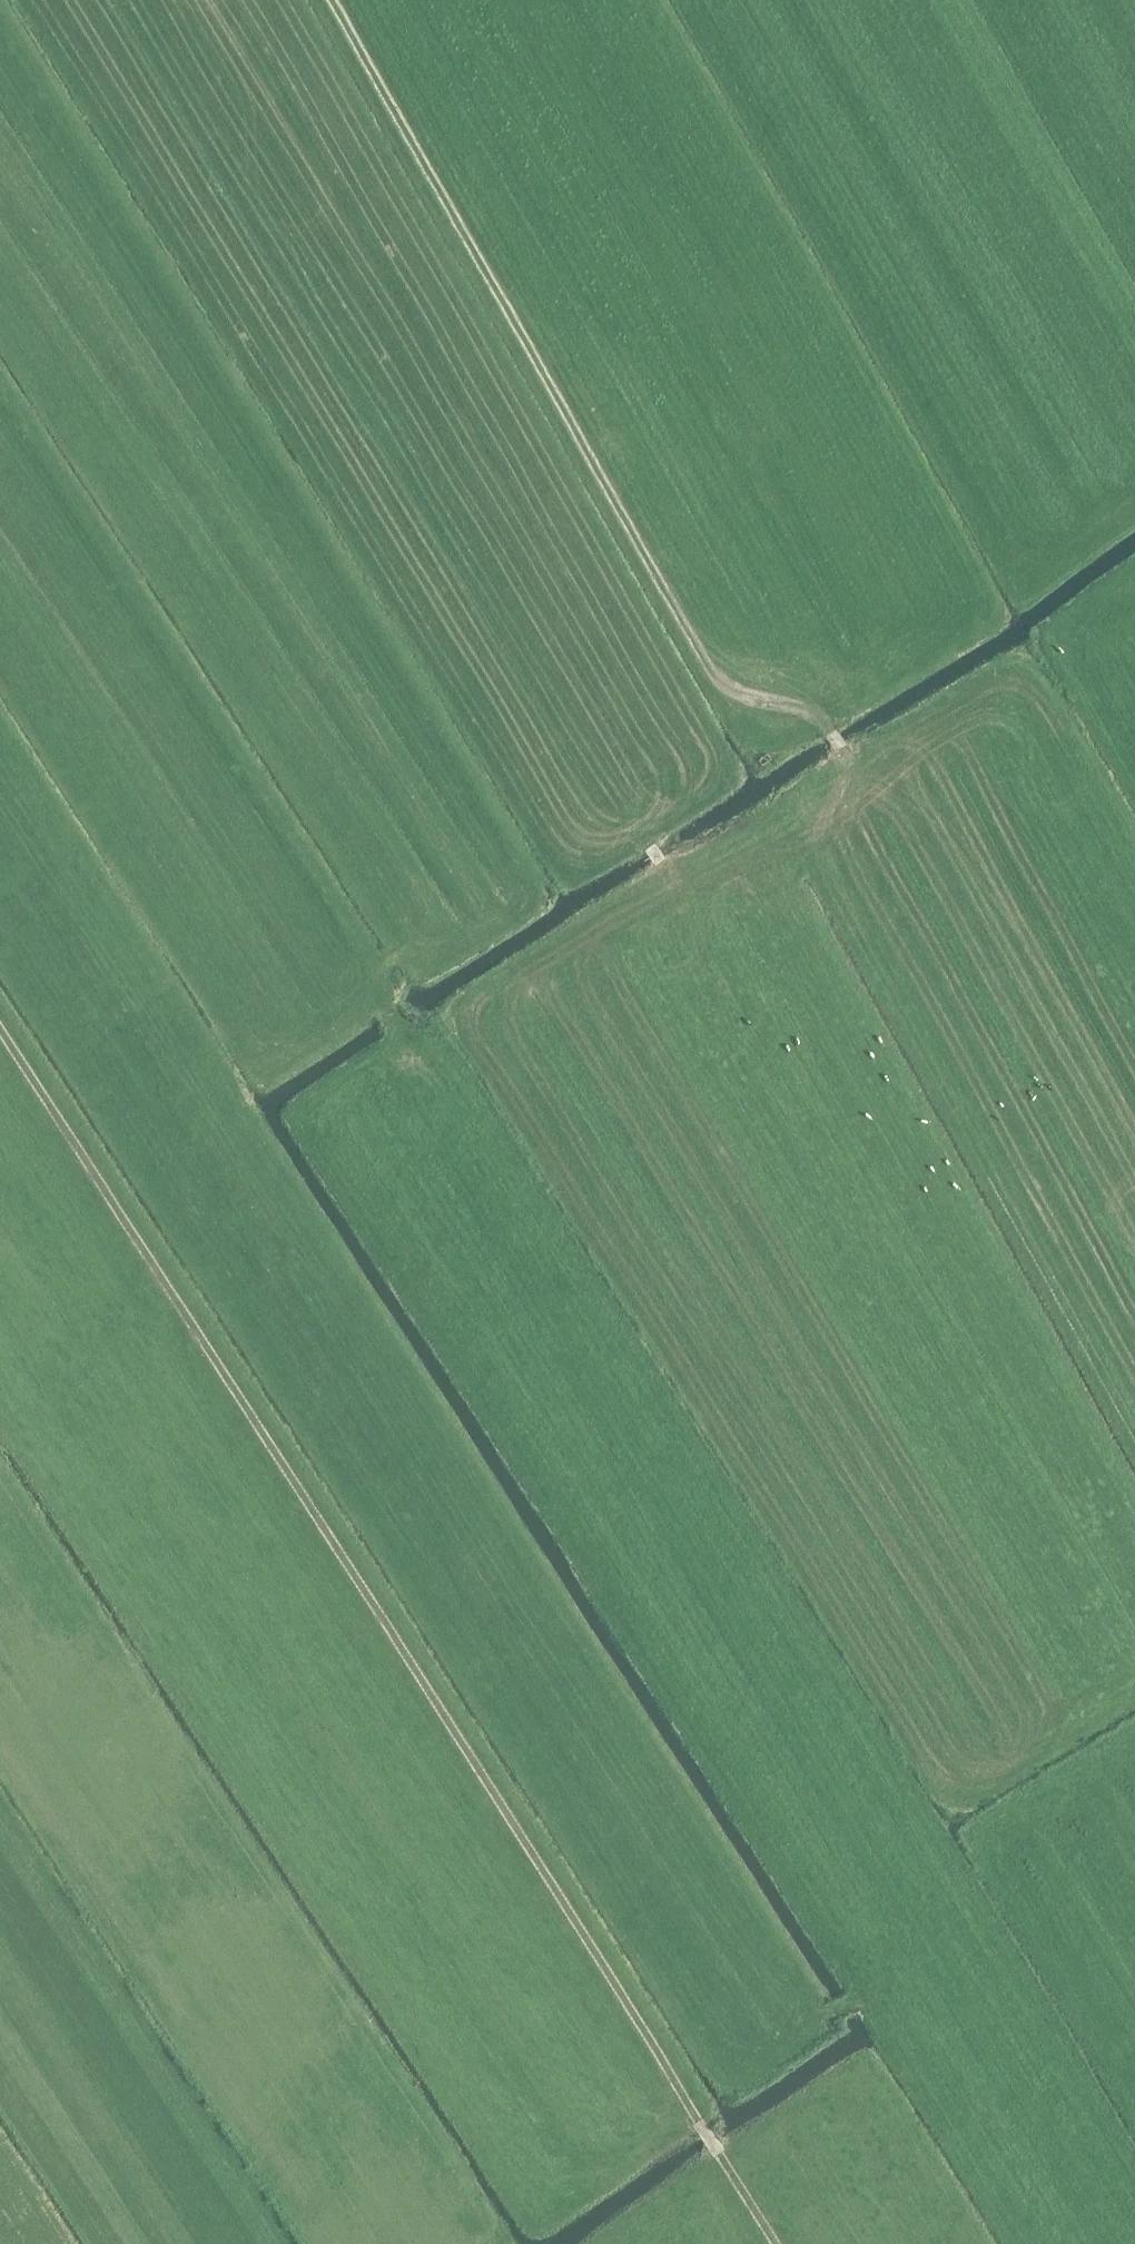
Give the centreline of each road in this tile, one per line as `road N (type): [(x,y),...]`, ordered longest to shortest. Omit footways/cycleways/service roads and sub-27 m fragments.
road 1 (track): [(774,2243),(0,1031)]
road 2 (track): [(839,751),(804,710),(732,691),(708,670),(328,0)]

